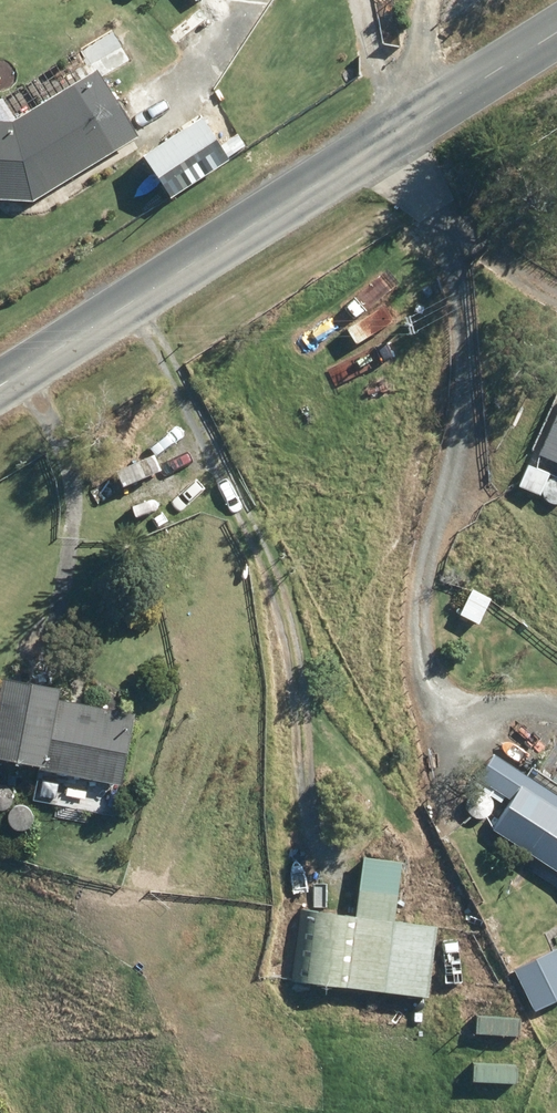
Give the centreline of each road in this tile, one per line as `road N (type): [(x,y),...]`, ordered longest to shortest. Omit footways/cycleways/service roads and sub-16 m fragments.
road 1 (track): [(131,303),(282,610),(307,794),(335,833),(370,829),(375,780),(316,706)]
road 2 (tertiary): [(0,385),(556,35)]
road 3 (track): [(403,132),(444,227),(444,475),(410,645),(438,715),(461,746)]
road 4 (track): [(351,0),(403,132),(422,0)]
road 5 (track): [(300,196),(236,83),(239,27),(252,0)]
road 6 (track): [(444,227),(556,298)]

